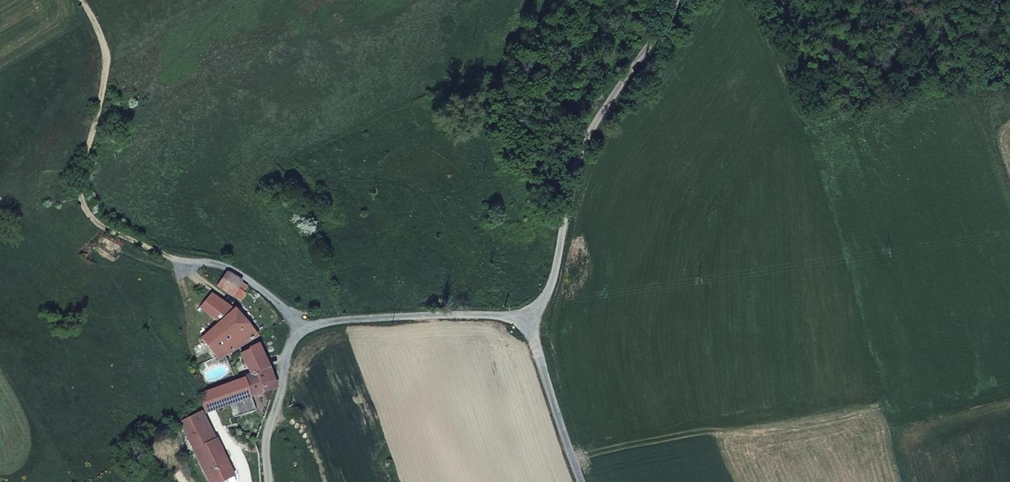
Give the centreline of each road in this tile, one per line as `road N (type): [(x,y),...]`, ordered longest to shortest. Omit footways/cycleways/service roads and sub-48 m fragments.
road 1 (unclassified): [(693,0),(579,181),(557,269),(529,325)]
road 2 (unclassified): [(529,325),(506,313),(384,315),(305,327)]
road 3 (unclassified): [(587,481),(529,325)]
road 4 (residential): [(305,327),(288,346),(281,417),(265,438),(267,481)]
road 5 (unclassified): [(305,327),(227,265),(170,260)]

